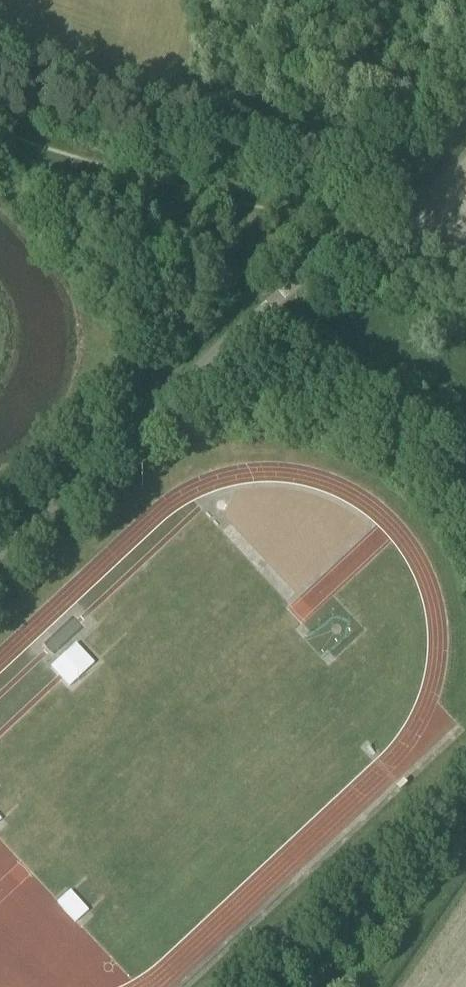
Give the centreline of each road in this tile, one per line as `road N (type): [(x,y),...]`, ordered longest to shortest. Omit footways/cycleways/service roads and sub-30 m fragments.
road 1 (unclassified): [(0,548),(465,111)]
road 2 (track): [(465,270),(340,225)]

